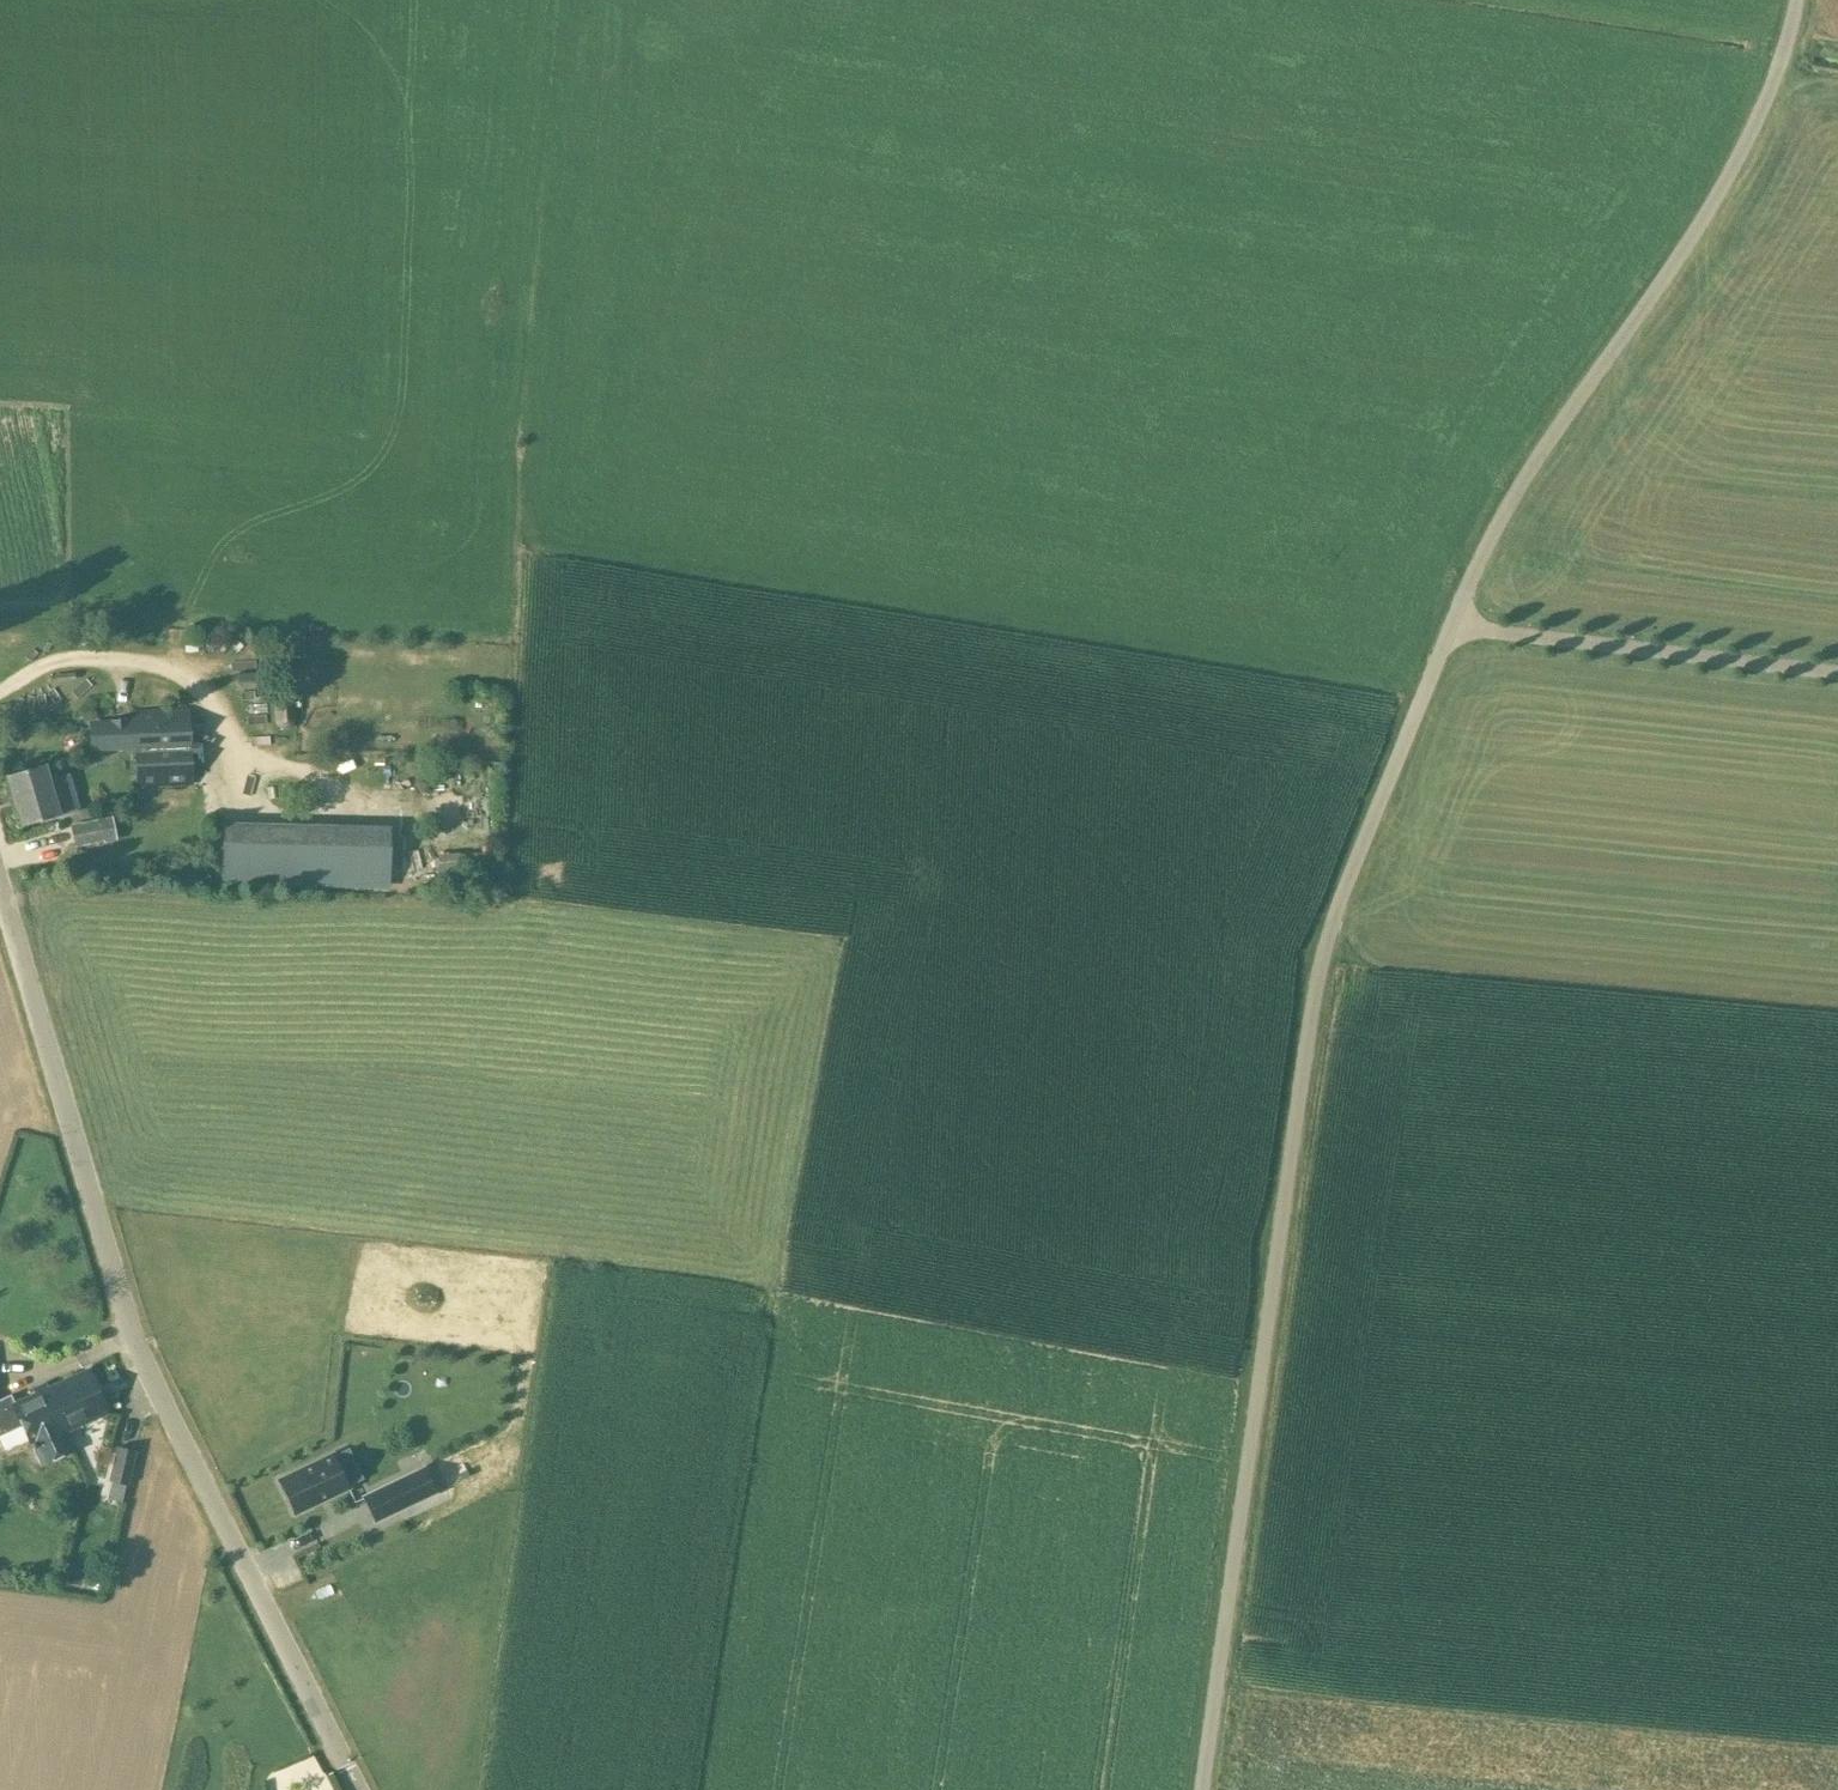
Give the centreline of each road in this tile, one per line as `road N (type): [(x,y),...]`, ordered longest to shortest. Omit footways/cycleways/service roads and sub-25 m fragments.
road 1 (unclassified): [(1202,1789),(1308,1035),(1329,931),(1457,621)]
road 2 (unclassified): [(0,887),(133,1343),(358,1789)]
road 3 (unclassified): [(1457,621),(1502,517),(1725,188),(1775,78),(1796,0)]
road 4 (unclassified): [(1837,669),(1457,621)]

